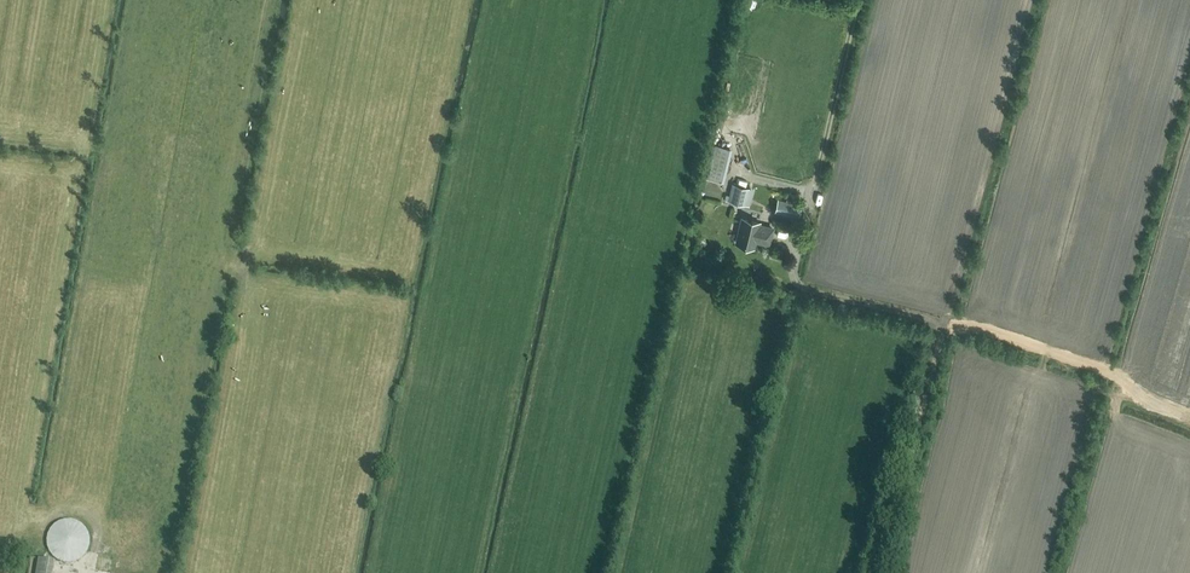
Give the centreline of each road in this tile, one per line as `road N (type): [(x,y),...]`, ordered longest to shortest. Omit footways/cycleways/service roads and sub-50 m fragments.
road 1 (track): [(876,572),(931,338),(798,291),(796,270),(855,0)]

